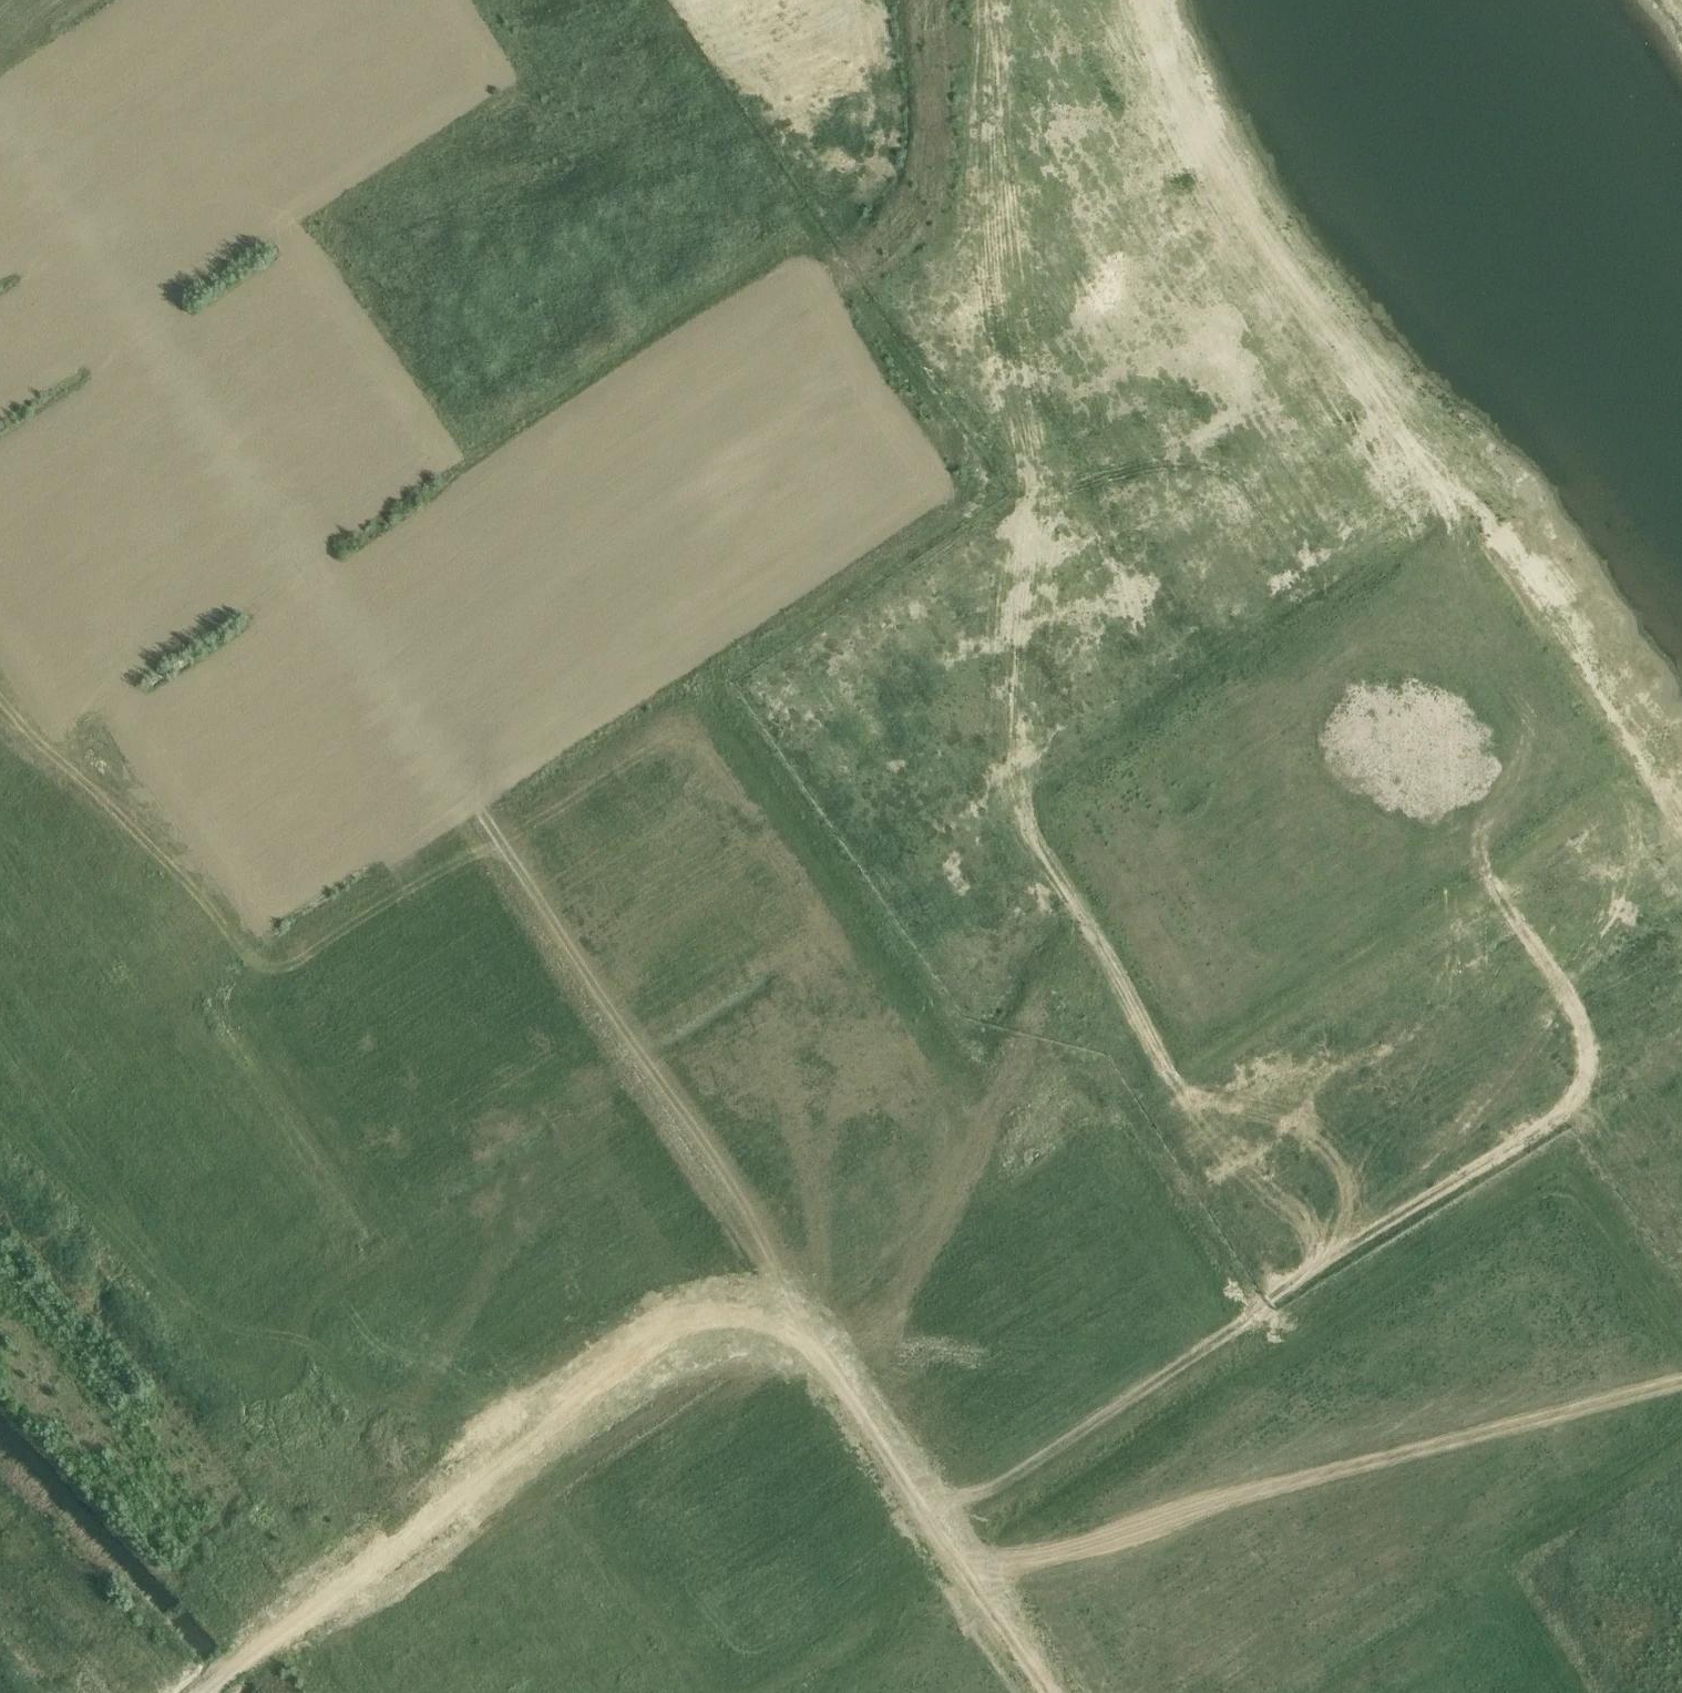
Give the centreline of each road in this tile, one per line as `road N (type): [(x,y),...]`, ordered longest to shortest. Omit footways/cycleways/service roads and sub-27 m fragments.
road 1 (track): [(0,139),(1040,1692)]
road 2 (track): [(213,1692),(356,1583),(469,1462),(711,1326),(815,1358)]

